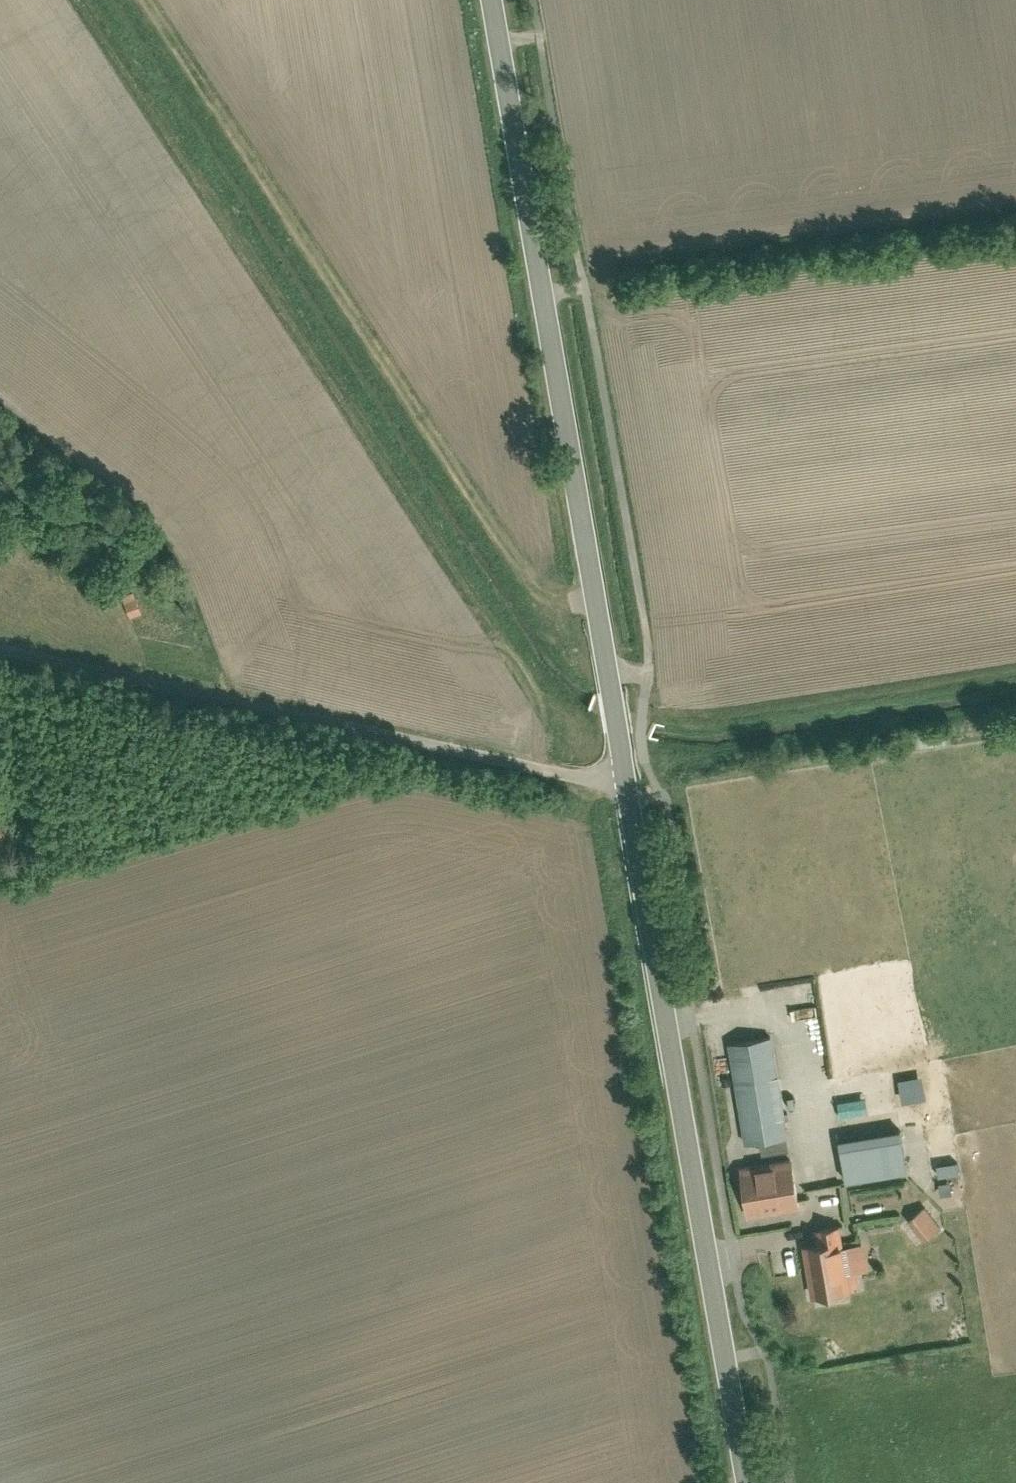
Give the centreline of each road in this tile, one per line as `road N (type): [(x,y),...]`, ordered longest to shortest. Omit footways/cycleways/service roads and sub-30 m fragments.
road 1 (tertiary): [(493,0),(749,1482)]

